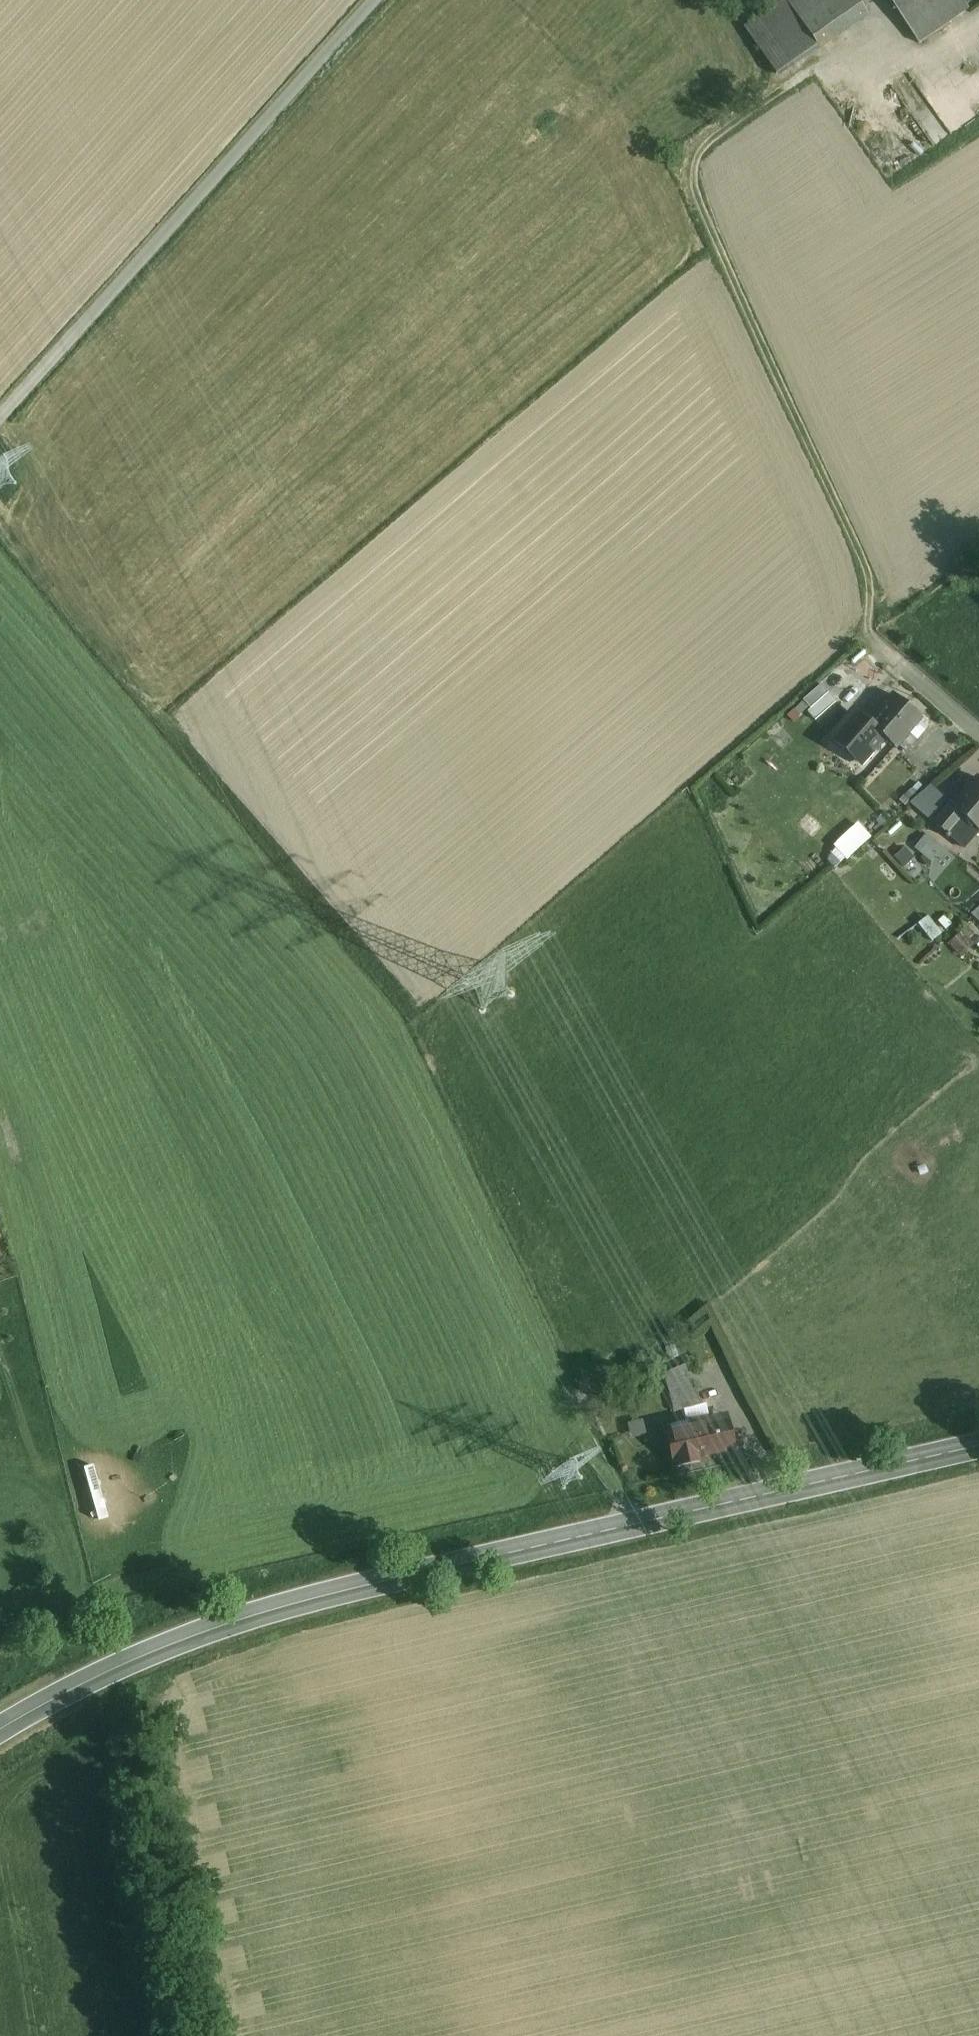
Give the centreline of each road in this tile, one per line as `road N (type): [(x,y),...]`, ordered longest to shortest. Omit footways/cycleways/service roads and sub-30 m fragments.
road 1 (track): [(898,663),(867,628),(866,567),(691,178),(702,145),(872,33)]
road 2 (residential): [(377,0),(0,418)]
road 3 (secondary): [(978,1446),(451,1570)]
road 4 (secondary): [(0,1729),(161,1646),(451,1570)]

